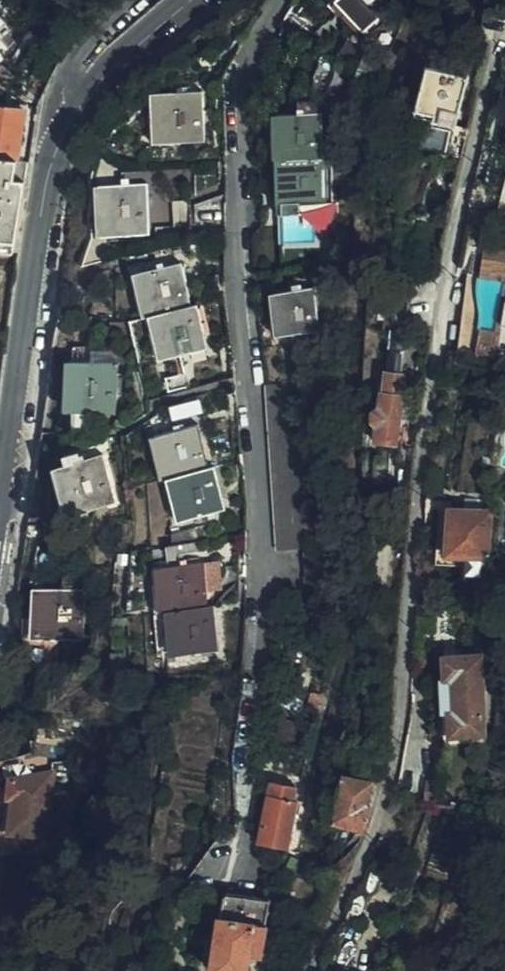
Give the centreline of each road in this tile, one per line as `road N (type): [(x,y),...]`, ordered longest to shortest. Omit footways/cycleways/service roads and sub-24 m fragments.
road 1 (residential): [(312,970),(389,782),(405,682),(416,485),(449,267),(504,41)]
road 2 (residential): [(279,0),(247,81),(237,182),(238,292),(266,570)]
road 3 (secondary): [(0,507),(52,177),(73,115)]
road 4 (residential): [(266,570),(247,822),(231,873)]
road 5 (secondary): [(73,115),(114,66),(191,0)]
road 6 (residential): [(73,115),(70,71),(140,0)]

